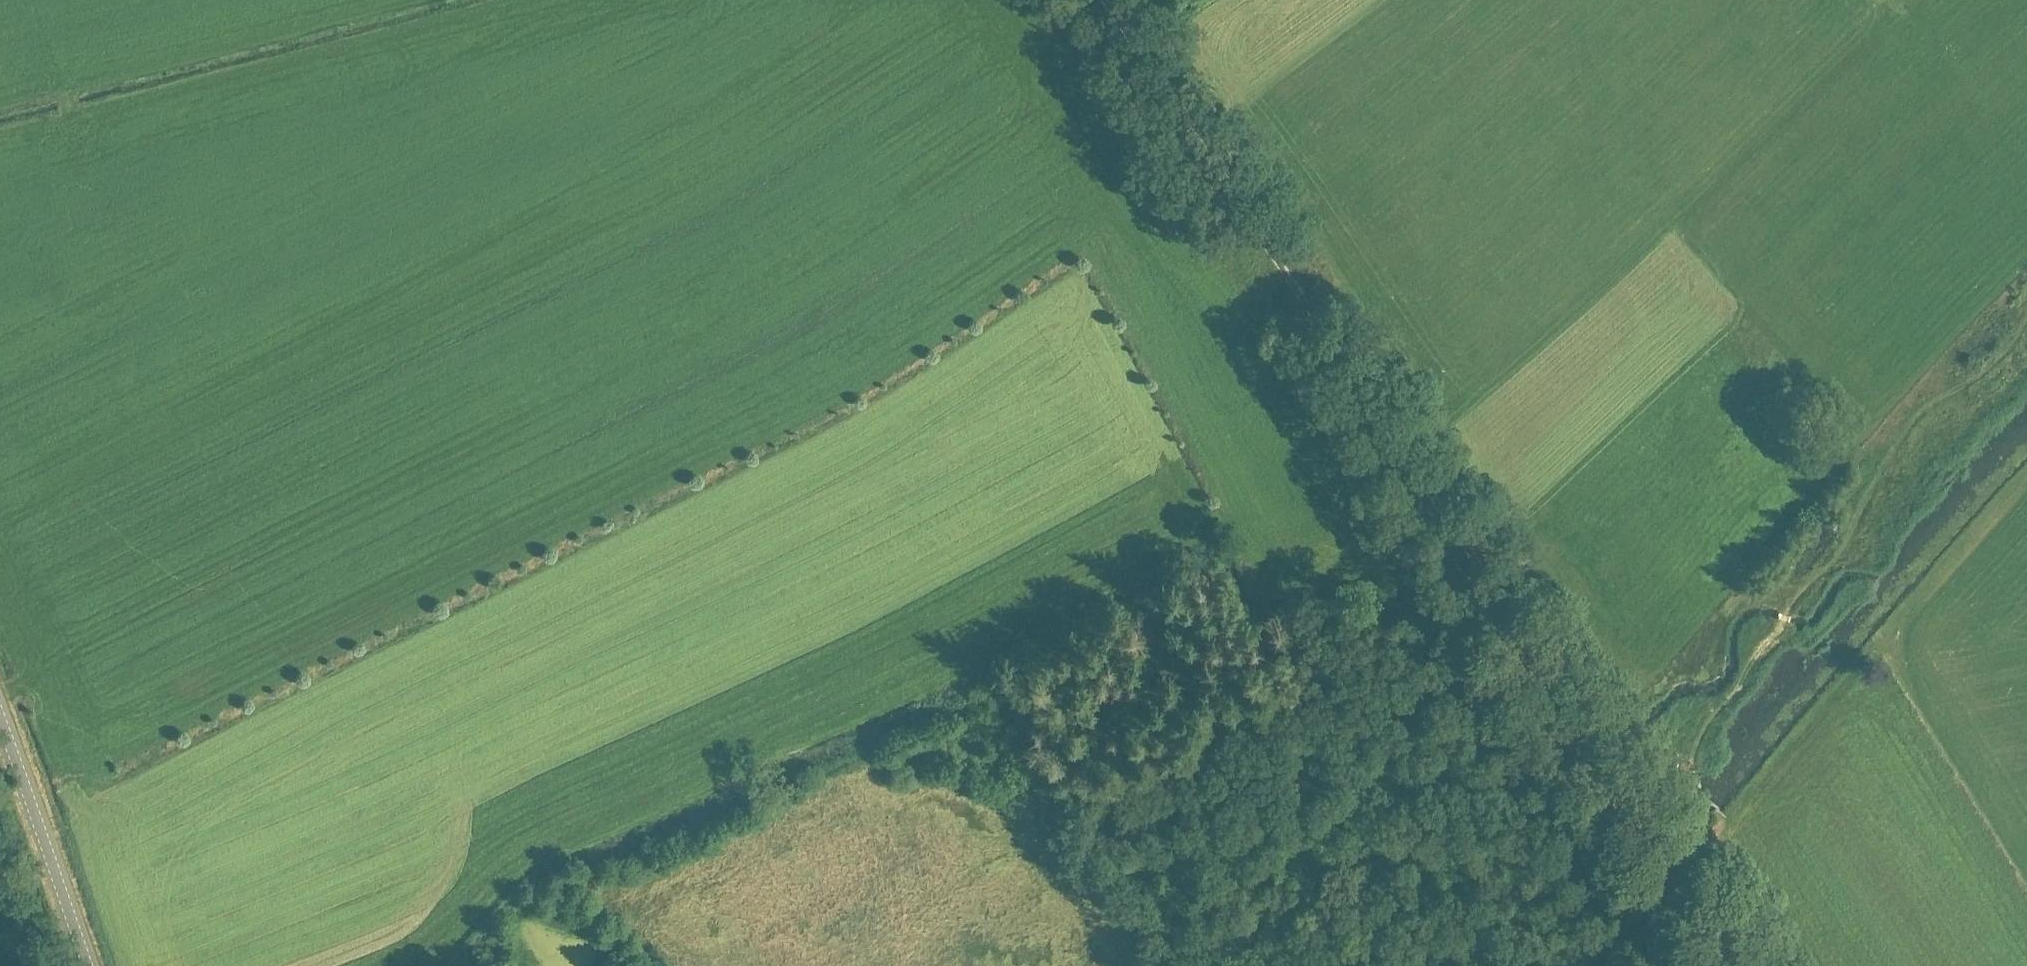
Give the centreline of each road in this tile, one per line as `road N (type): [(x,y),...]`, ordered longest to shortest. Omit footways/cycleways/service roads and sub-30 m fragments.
road 1 (track): [(1735,965),(1679,865),(1111,0)]
road 2 (tertiary): [(87,965),(0,725)]

